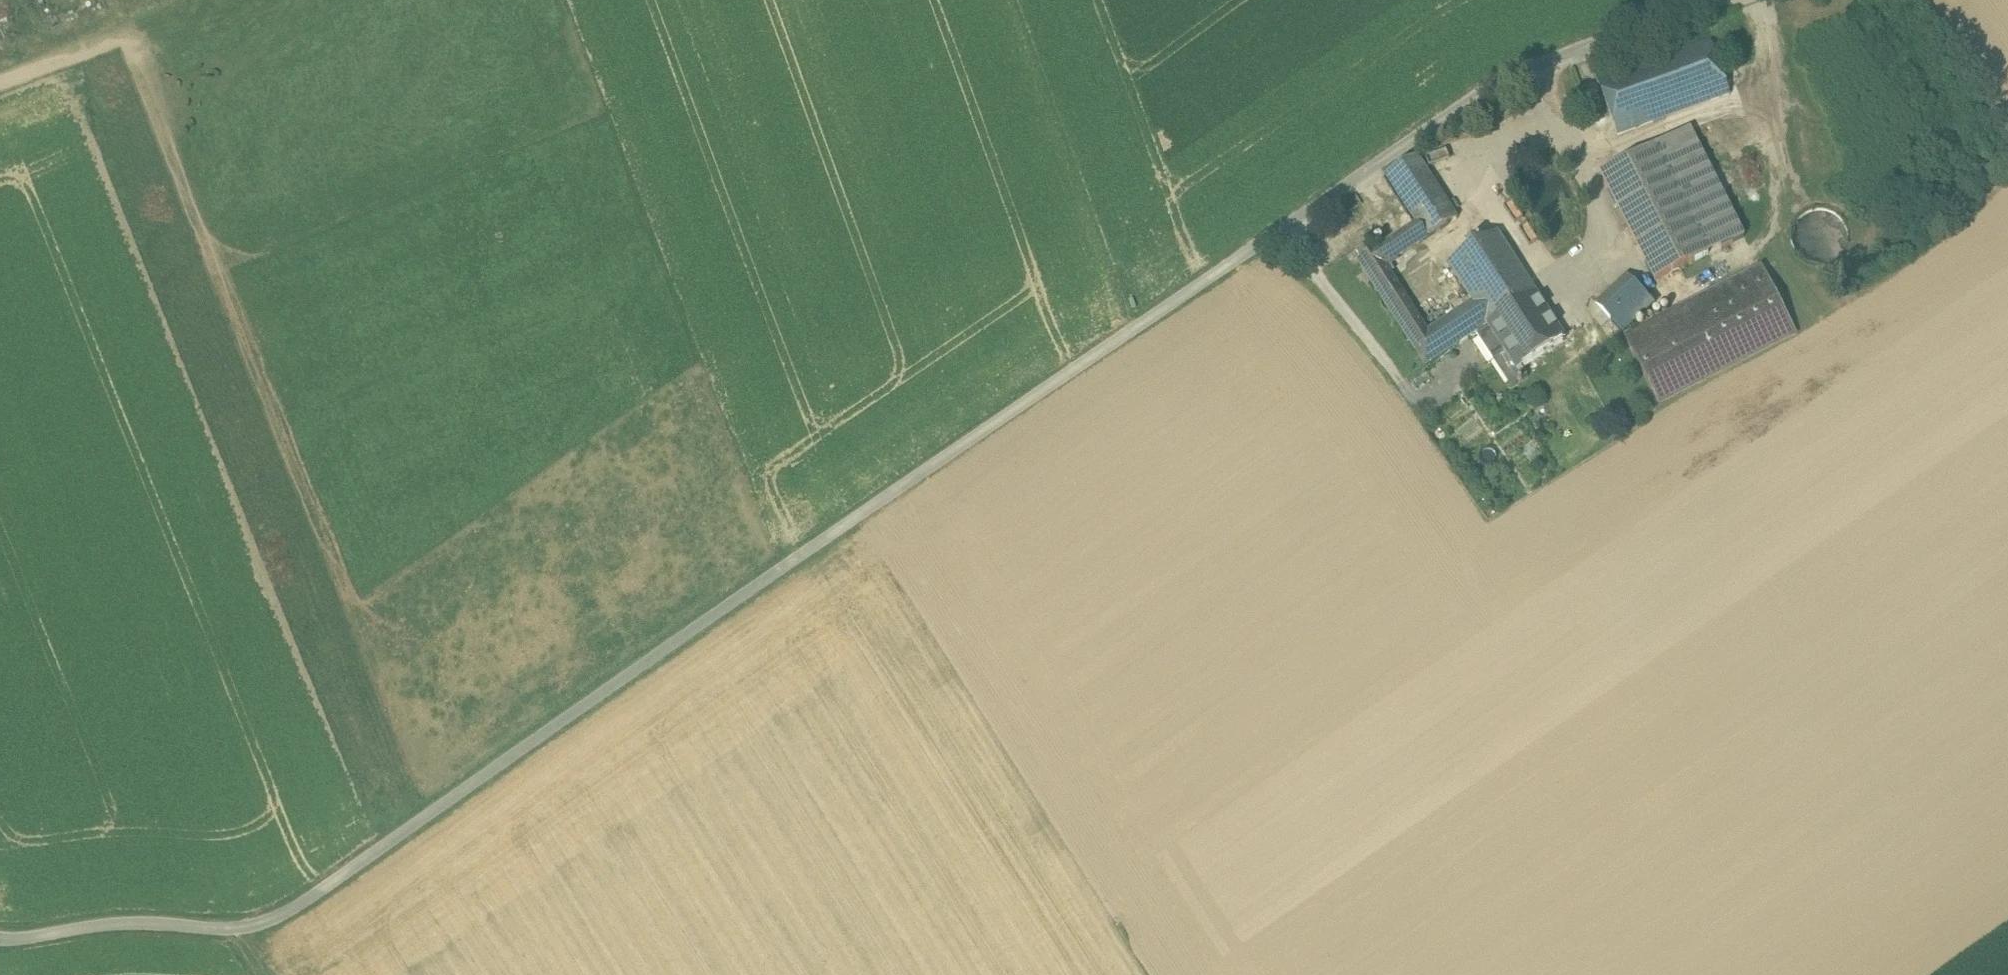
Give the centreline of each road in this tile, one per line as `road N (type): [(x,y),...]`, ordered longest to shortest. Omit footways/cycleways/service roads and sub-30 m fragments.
road 1 (unclassified): [(1723,0),(1541,63),(1490,89),(276,920),(236,930),(154,915),(0,939)]
road 2 (track): [(1541,63),(1609,212),(1611,240),(1577,270),(1535,258),(1489,186),(1486,162),(1506,139)]

